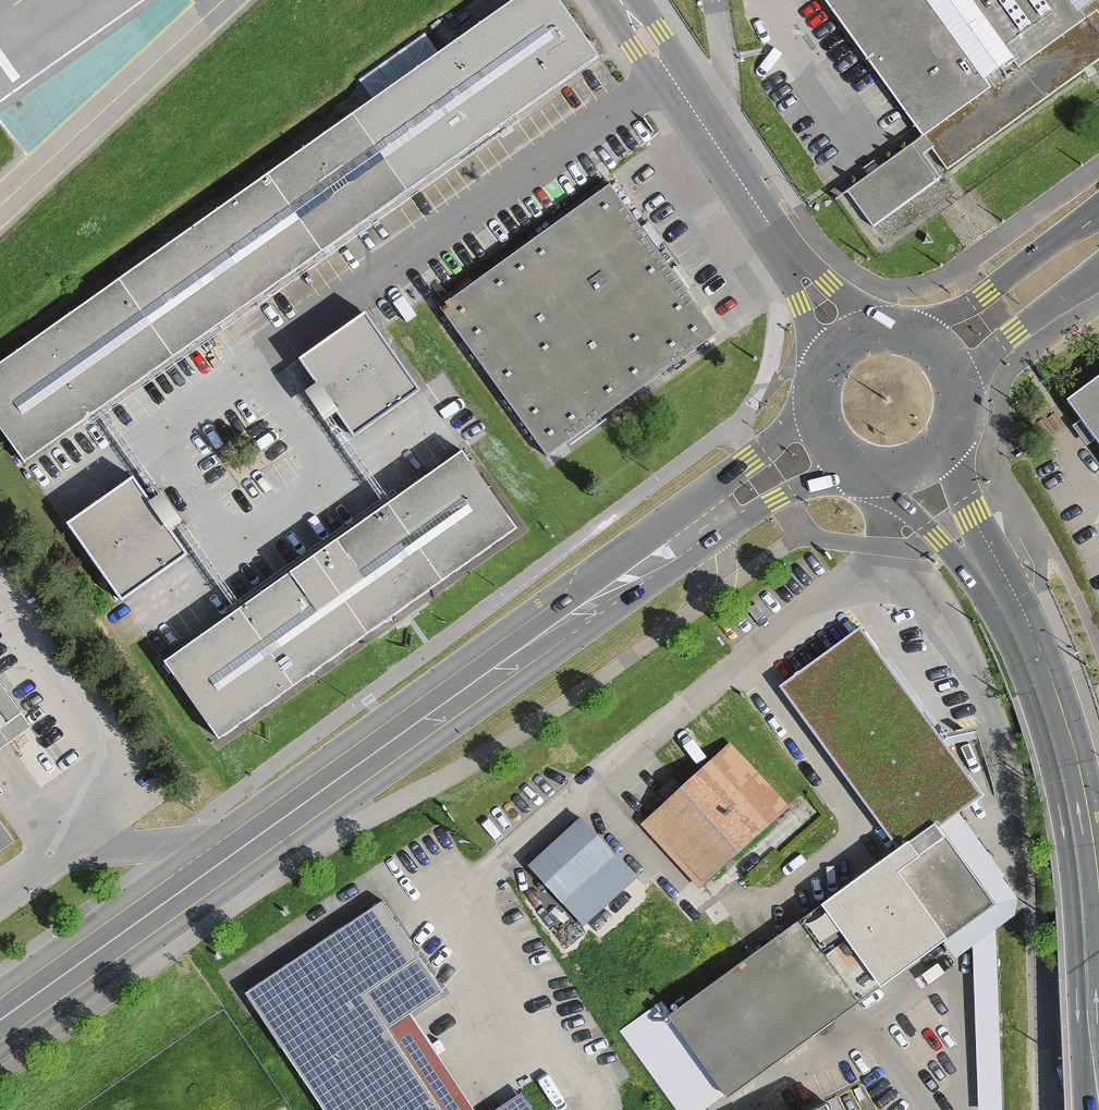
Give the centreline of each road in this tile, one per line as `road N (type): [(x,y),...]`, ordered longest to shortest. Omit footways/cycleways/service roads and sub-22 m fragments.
road 1 (secondary): [(0,1042),(613,605),(778,499),(851,467)]
road 2 (secondary): [(816,403),(723,483),(0,999)]
road 3 (primary): [(1098,1041),(1091,883),(1058,727),(1012,615),(953,527),(927,466)]
road 4 (unclassified): [(911,570),(945,609),(972,659),(1013,776),(1037,921),(1045,1109)]
road 5 (unclassified): [(620,0),(851,344)]
road 6 (primary): [(1098,214),(983,297),(908,337)]
road 7 (primary): [(958,389),(1012,333),(1098,275)]

